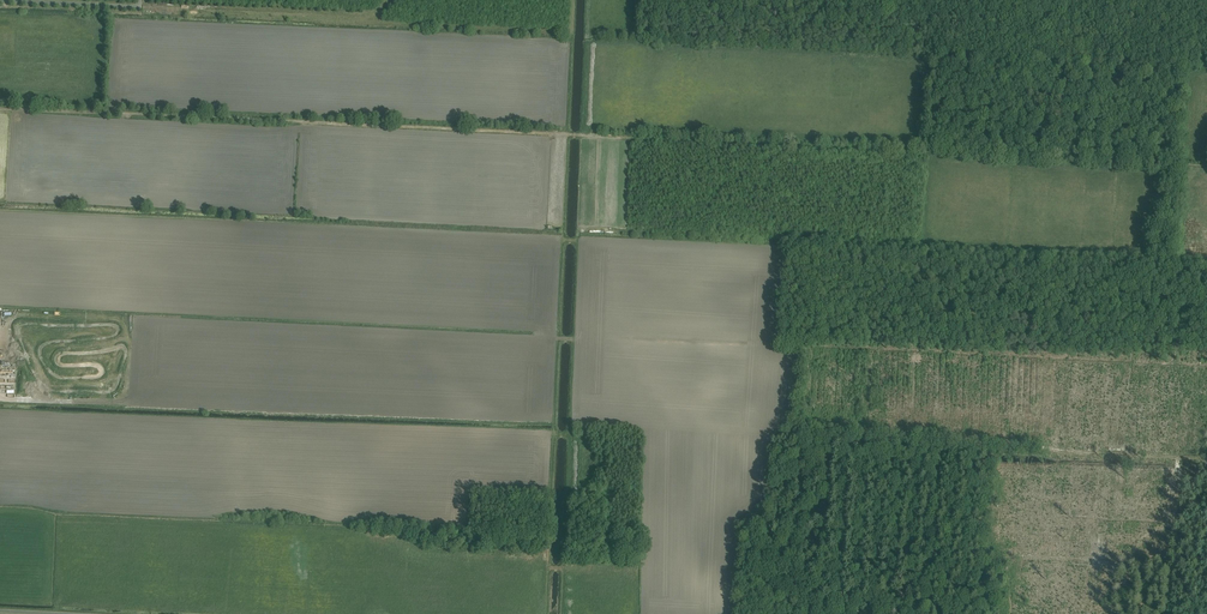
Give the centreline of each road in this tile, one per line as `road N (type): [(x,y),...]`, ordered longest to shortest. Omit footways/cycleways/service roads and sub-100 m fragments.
road 1 (track): [(568,134),(0,108)]

